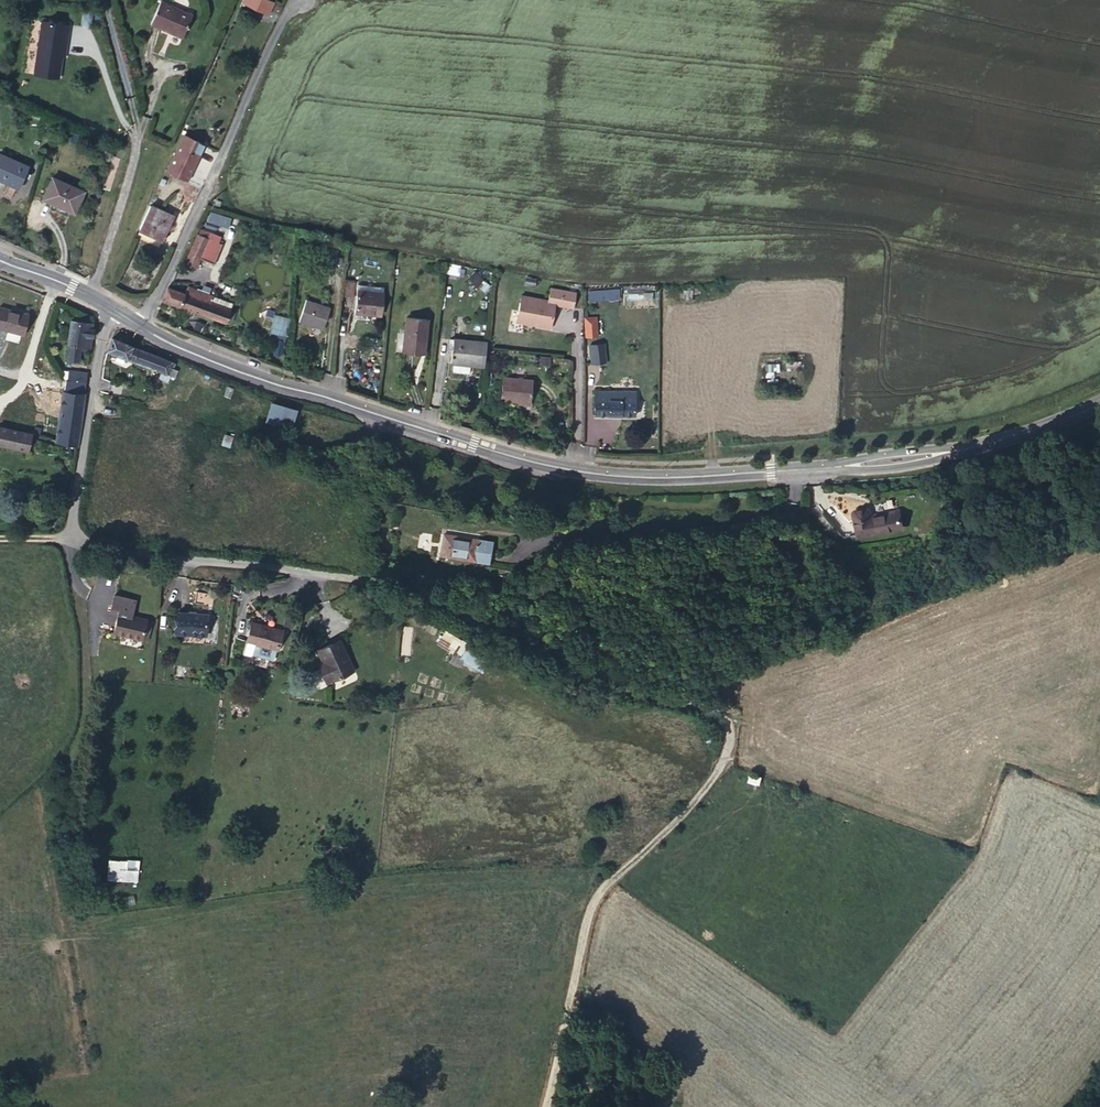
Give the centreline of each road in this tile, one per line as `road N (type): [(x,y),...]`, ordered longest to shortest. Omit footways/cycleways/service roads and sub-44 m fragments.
road 1 (secondary): [(1099,400),(1027,433),(919,456),(741,474),(608,475),(539,464),(272,383),(141,326)]
road 2 (residential): [(114,310),(68,538),(402,591),(541,662),(723,712),(727,759)]
road 3 (track): [(727,759),(599,892),(585,926),(552,1106)]
road 4 (residential): [(291,0),(141,326)]
road 5 (secondary): [(114,310),(0,261)]

